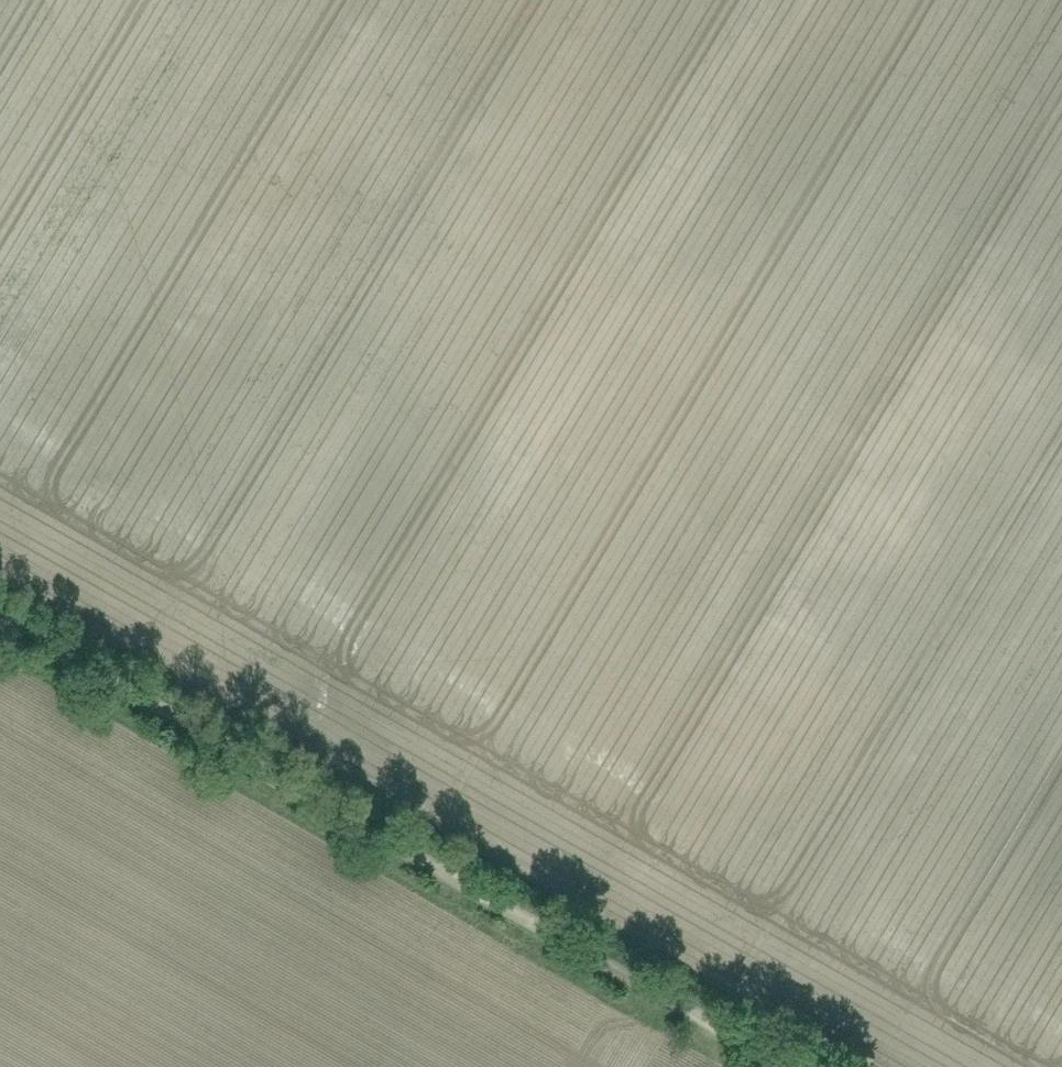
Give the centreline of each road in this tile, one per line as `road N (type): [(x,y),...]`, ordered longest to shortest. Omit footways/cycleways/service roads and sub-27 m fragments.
road 1 (track): [(831,1066),(0,593)]

